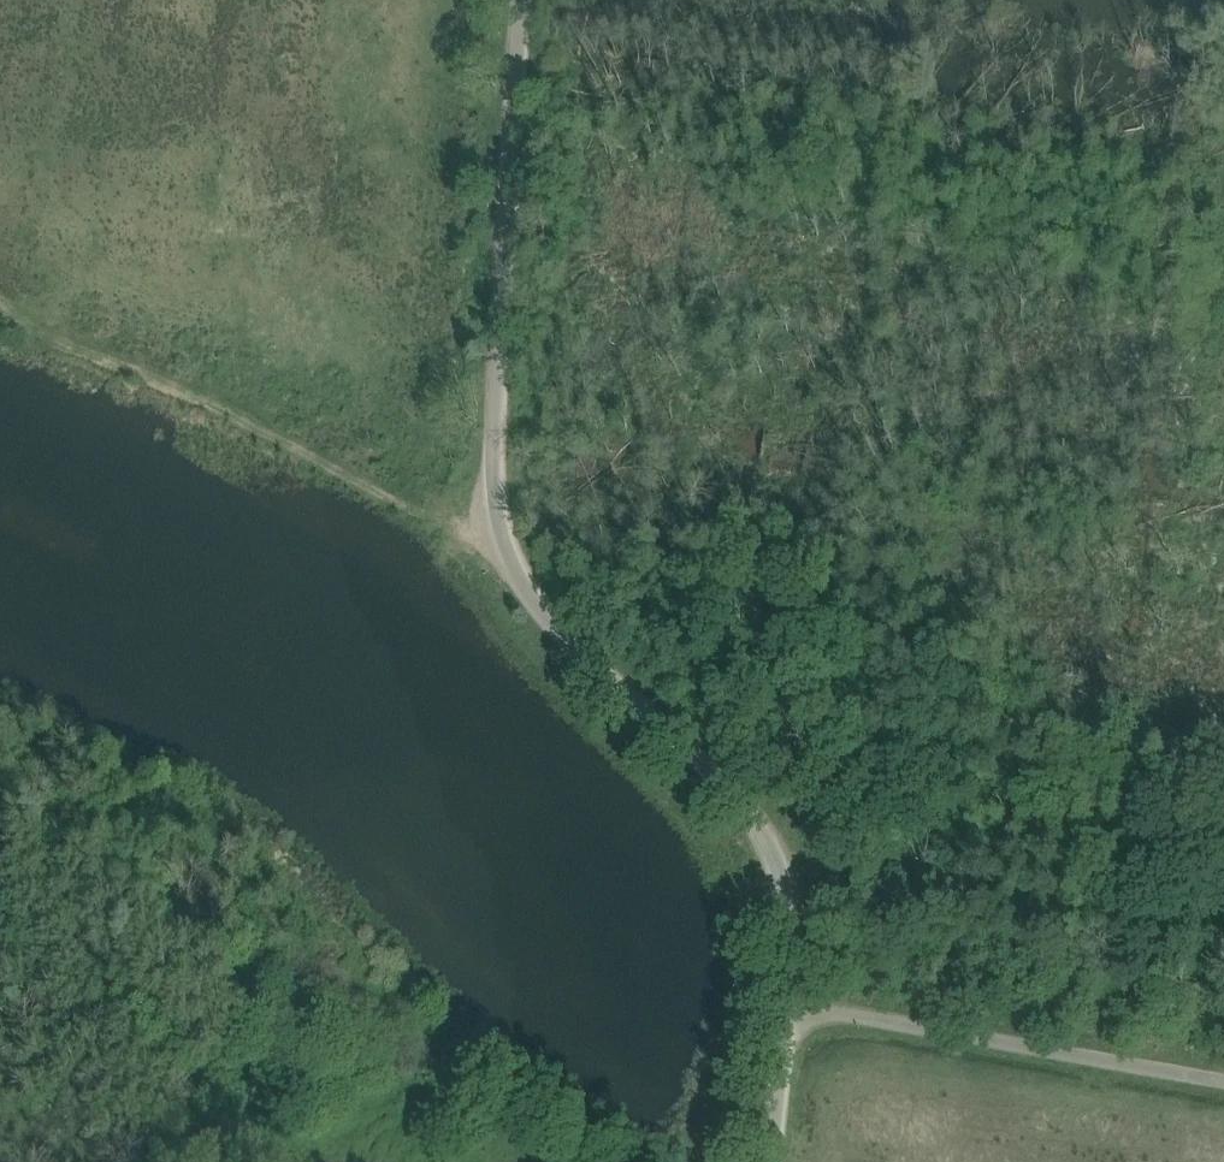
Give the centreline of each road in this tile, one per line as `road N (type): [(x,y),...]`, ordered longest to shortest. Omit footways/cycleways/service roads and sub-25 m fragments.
road 1 (unclassified): [(790,1008),(791,933),(773,855),(732,795),(549,623),(497,540),(523,0)]
road 2 (unclassified): [(790,1008),(1223,1082)]
road 3 (unclassified): [(772,1161),(790,1008)]

